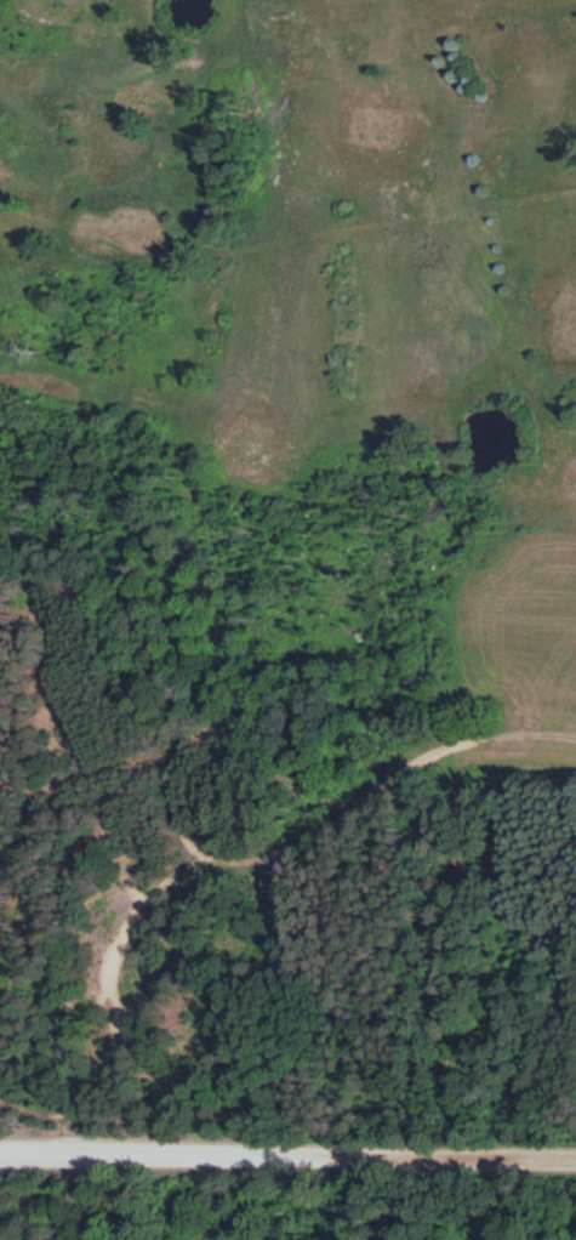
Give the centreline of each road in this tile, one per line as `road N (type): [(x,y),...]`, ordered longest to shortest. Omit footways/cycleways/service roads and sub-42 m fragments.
road 1 (residential): [(575,1154),(0,1148)]

